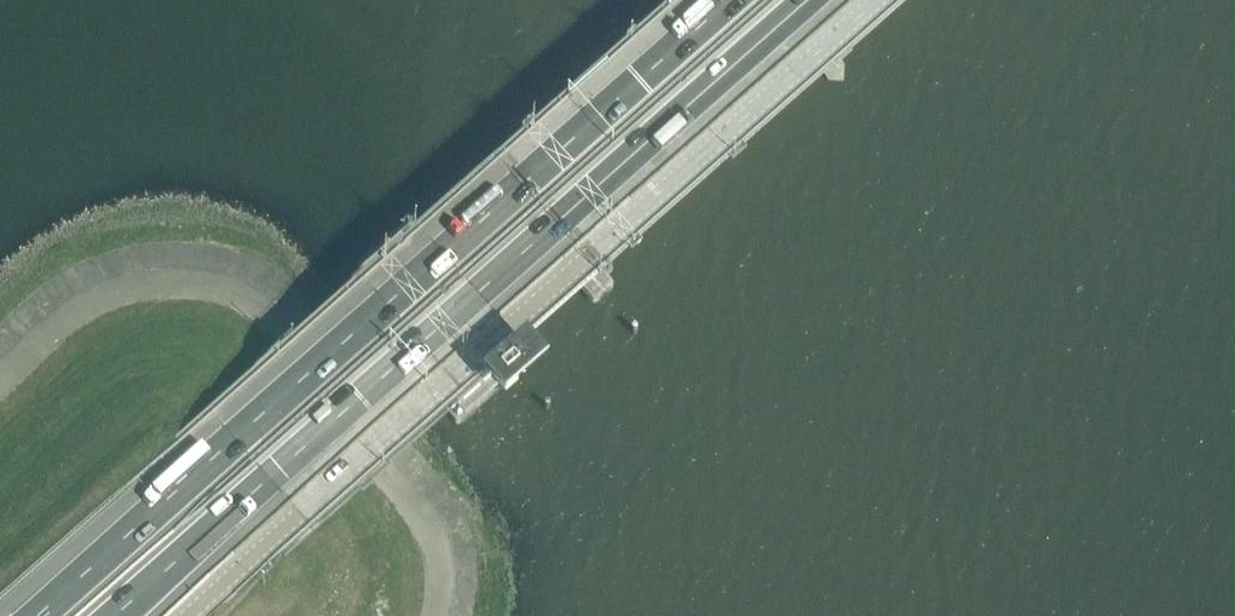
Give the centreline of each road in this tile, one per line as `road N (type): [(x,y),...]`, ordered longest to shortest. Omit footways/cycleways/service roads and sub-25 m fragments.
road 1 (motorway): [(741,0),(38,615)]
road 2 (motorway): [(117,615),(819,0)]
road 3 (unclassified): [(189,615),(888,0)]

